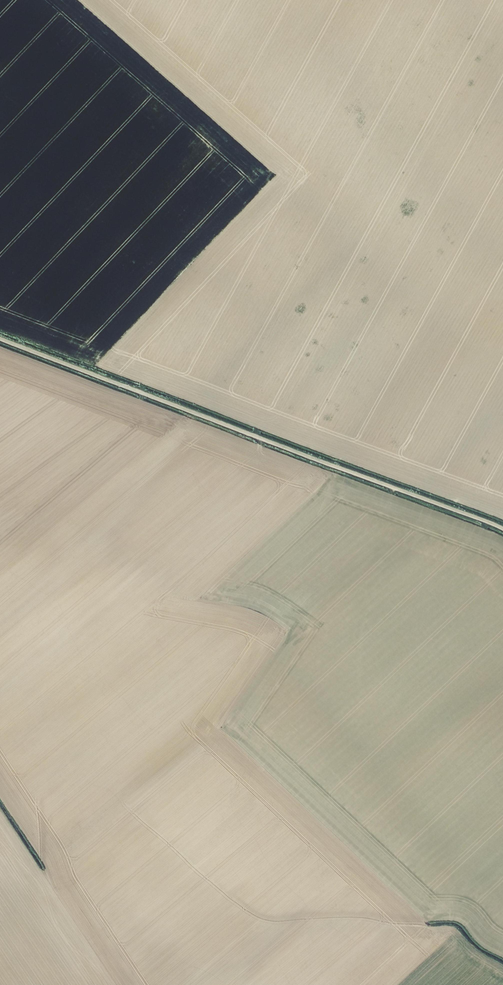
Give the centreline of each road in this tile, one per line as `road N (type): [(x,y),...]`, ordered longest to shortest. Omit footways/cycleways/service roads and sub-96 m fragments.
road 1 (unclassified): [(502,529),(0,339)]

